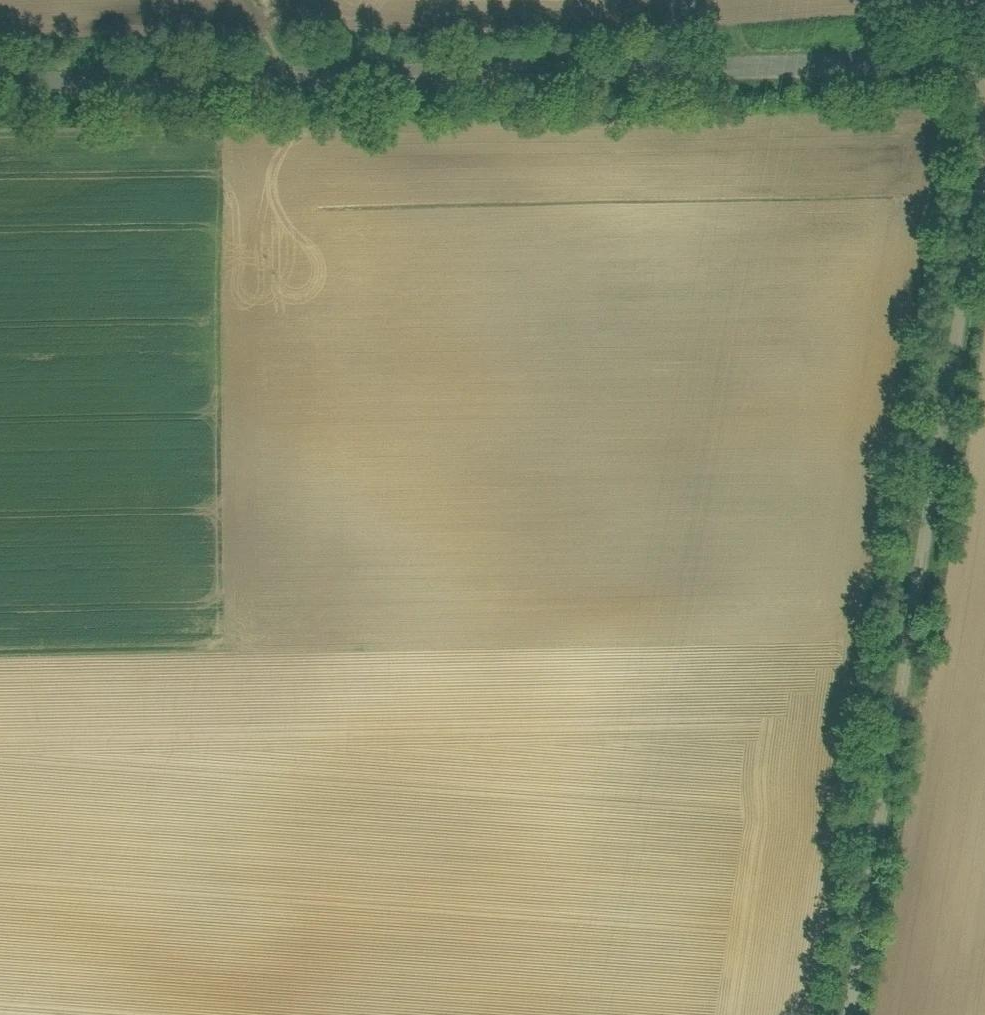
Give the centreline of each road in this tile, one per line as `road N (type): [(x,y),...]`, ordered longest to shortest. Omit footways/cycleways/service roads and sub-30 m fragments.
road 1 (unclassified): [(0,78),(984,59)]
road 2 (unclassified): [(855,1014),(984,157)]

